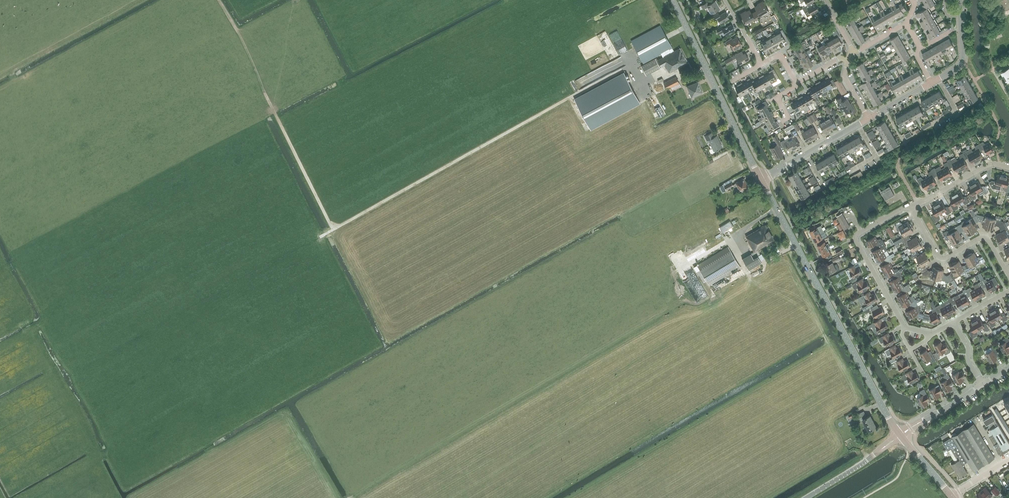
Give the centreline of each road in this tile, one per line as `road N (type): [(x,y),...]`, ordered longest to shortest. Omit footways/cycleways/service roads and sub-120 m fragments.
road 1 (tertiary): [(901,435),(760,179)]
road 2 (tertiary): [(760,179),(674,0)]
road 3 (residential): [(910,206),(856,239),(905,327)]
road 4 (residential): [(1007,273),(987,238),(940,258),(910,206)]

